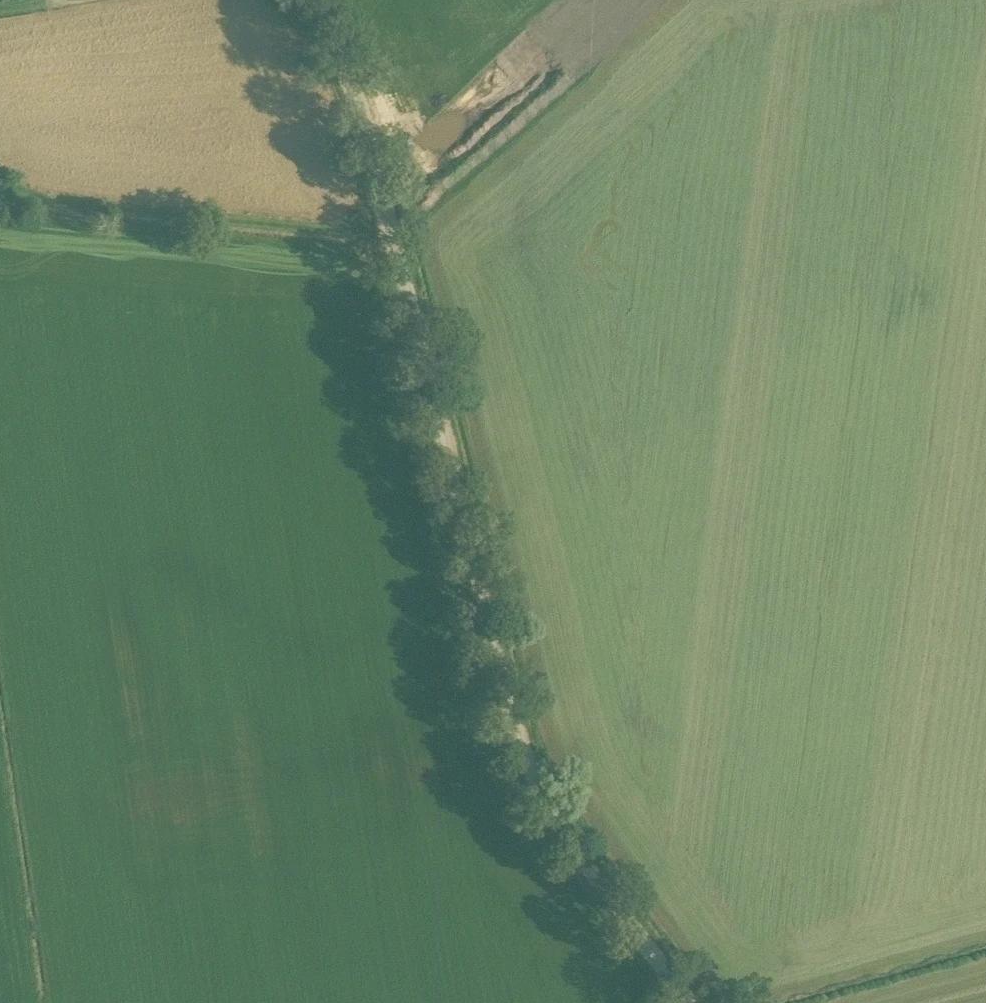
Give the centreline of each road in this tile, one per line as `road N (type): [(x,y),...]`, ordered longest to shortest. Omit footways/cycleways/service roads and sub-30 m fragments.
road 1 (unclassified): [(696,1002),(556,809),(518,711),(349,86),(290,0)]
road 2 (track): [(0,205),(390,237)]

